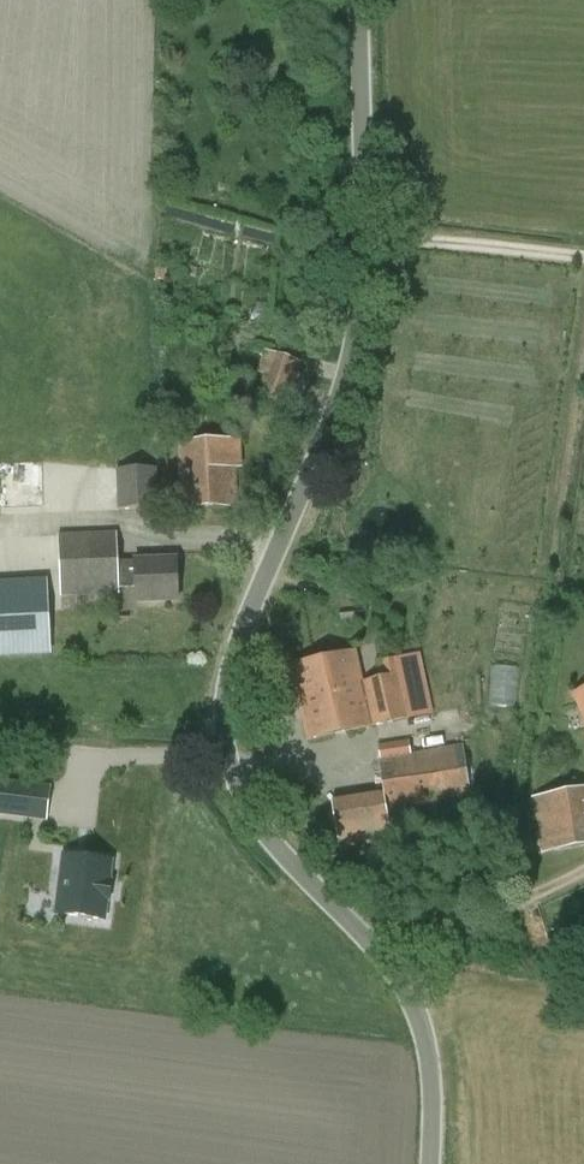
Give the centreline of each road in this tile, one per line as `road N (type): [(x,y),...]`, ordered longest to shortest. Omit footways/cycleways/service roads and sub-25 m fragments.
road 1 (unclassified): [(380,954),(255,818),(231,770),(225,729),(232,668),(345,380),(363,233)]
road 2 (unclassified): [(363,233),(357,0)]
road 3 (unclassified): [(430,1163),(426,1028),(380,954)]
road 4 (unclassified): [(363,233),(583,259)]
road 5 (unclassified): [(380,954),(506,911),(583,871)]

